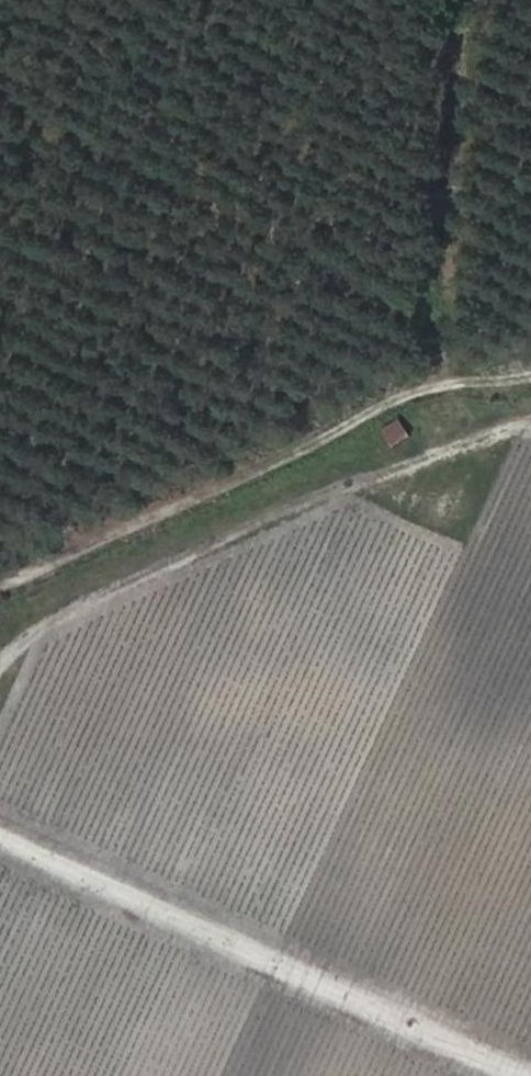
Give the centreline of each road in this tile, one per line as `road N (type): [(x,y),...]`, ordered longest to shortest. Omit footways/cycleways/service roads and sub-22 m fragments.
road 1 (track): [(522,1075),(0,839)]
road 2 (track): [(505,433),(29,633),(0,663)]
road 3 (track): [(463,0),(452,375),(505,433),(530,444)]
road 4 (track): [(178,920),(107,1075)]

